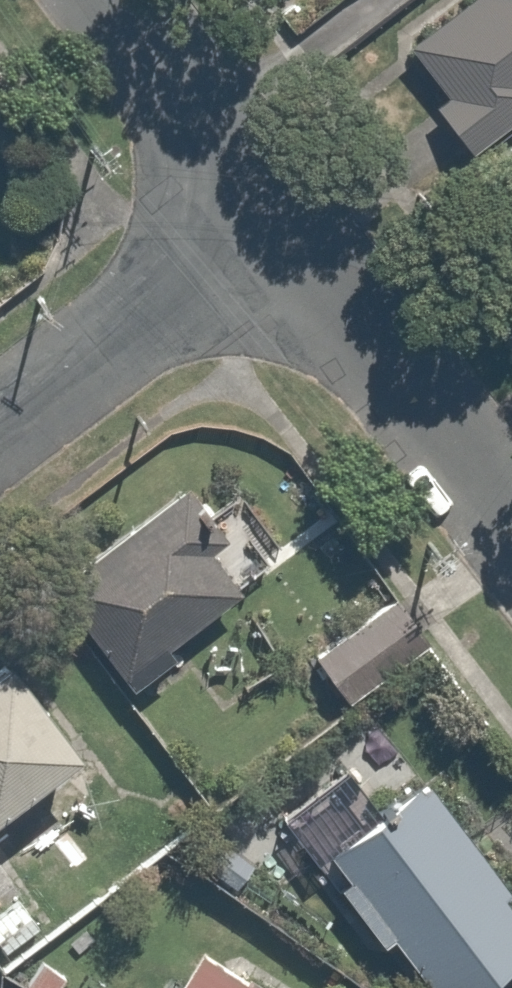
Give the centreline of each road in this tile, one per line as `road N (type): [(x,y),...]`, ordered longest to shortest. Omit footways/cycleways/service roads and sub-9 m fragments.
road 1 (residential): [(511,536),(255,216)]
road 2 (residential): [(255,216),(0,414)]
road 3 (residential): [(255,216),(94,0)]

